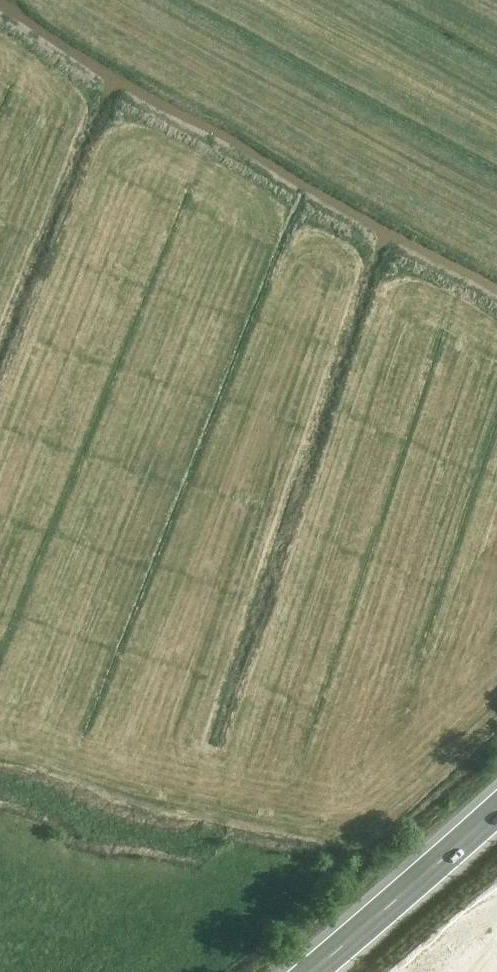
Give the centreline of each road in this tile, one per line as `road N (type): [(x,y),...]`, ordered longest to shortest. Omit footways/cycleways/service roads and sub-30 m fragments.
road 1 (primary): [(311,971),(496,809)]

